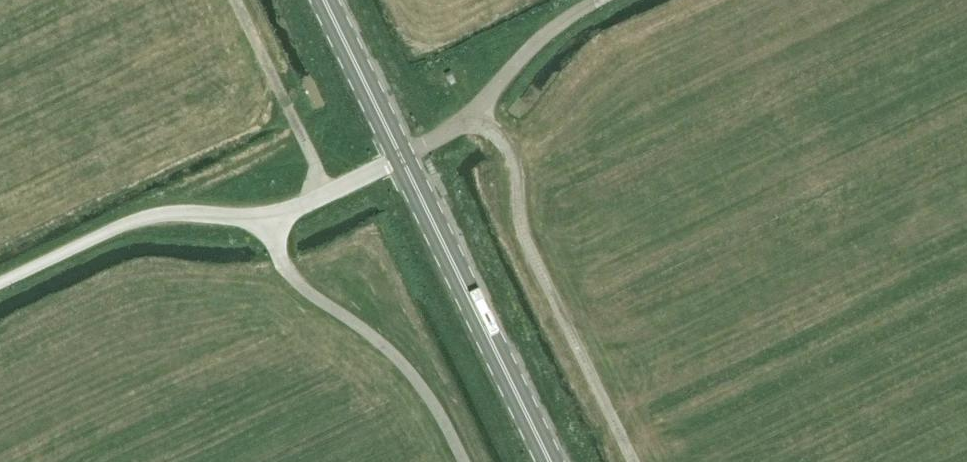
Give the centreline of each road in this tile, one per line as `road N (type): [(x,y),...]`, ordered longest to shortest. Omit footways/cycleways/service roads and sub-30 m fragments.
road 1 (secondary): [(403,156),(553,461)]
road 2 (unclassified): [(464,461),(410,369),(294,275),(267,217)]
road 3 (unclassified): [(0,282),(131,223),(267,217)]
road 4 (unclassified): [(403,156),(464,120),(553,27),(599,0)]
road 5 (secondary): [(403,156),(327,0)]
road 6 (unclassified): [(267,217),(403,156)]

